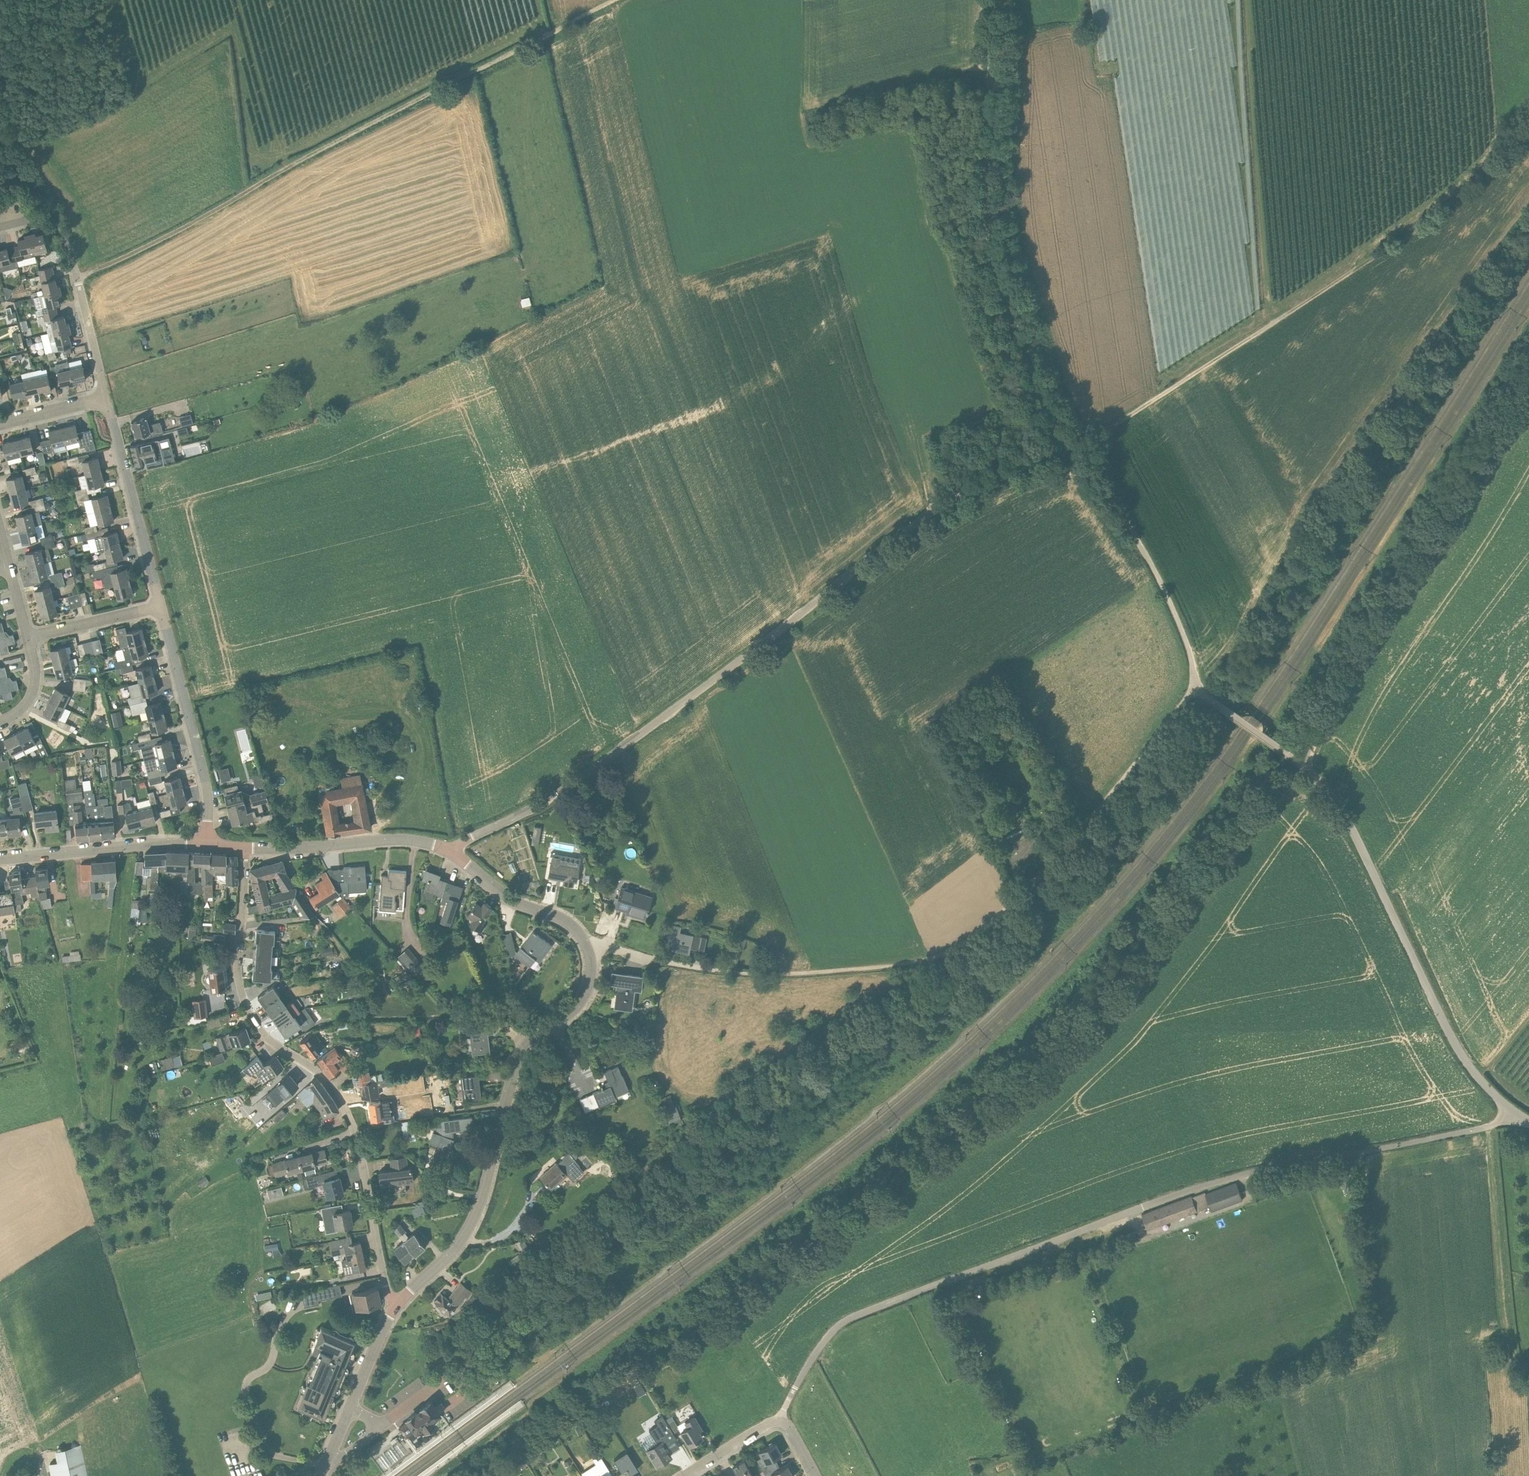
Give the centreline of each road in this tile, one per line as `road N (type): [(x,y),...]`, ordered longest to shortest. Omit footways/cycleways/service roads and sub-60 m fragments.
road 1 (unclassified): [(1518,1115),(1458,1050),(1330,794),(1197,687),(1161,586),(1078,446)]
road 2 (unclassified): [(796,1388),(842,1324),(936,1285),(1215,1182),(1518,1115)]
road 3 (unclassified): [(455,852),(589,773),(956,497),(1078,446)]
road 4 (tertiary): [(396,1305),(470,1230),(522,1046),(578,1008),(591,985),(589,948),(574,928),(516,903),(455,852)]
road 5 (track): [(736,972),(895,965),(969,940),(1059,855),(1197,687)]
road 6 (track): [(1078,446),(1451,204),(1528,124)]
road 7 (track): [(77,279),(558,31)]
road 8 (residential): [(245,848),(241,989),(258,1027),(321,1075),(344,1106),(396,1305)]
road 9 (unclassified): [(1078,446),(1036,373),(997,250),(989,170),(994,0)]
road 10 (track): [(1301,766),(1528,384)]
road 11 (residential): [(206,844),(208,791),(161,607)]
road 12 (residential): [(161,607),(105,400)]
road 13 (tertiary): [(455,852),(400,839),(245,848)]
road 14 (tertiary): [(0,860),(206,844)]
road 15 (tertiary): [(321,1475),(396,1305)]
road 16 (track): [(736,972),(589,948)]
road 17 (residential): [(105,400),(72,261)]
road 18 (residential): [(27,638),(161,607)]

